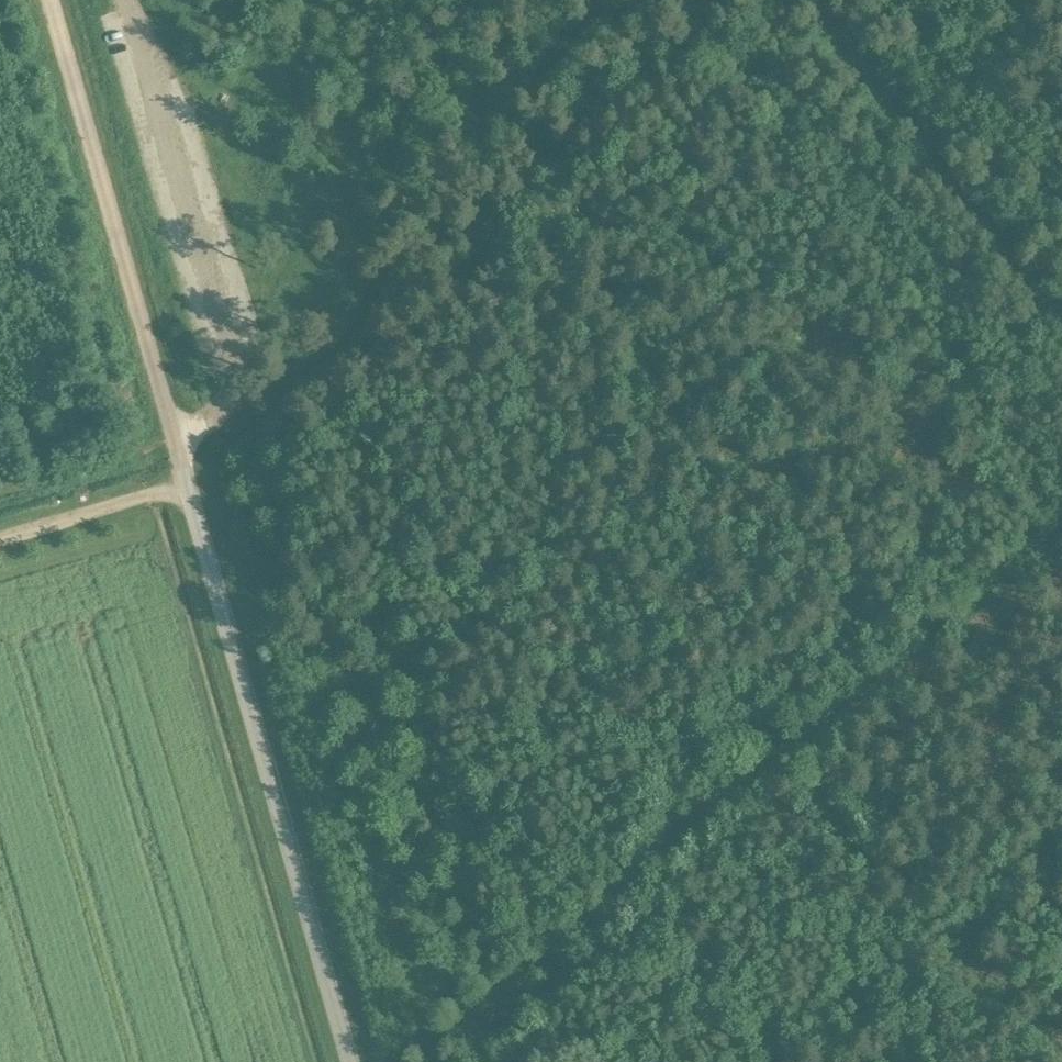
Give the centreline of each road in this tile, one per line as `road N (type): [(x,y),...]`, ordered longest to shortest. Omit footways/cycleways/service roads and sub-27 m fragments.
road 1 (unclassified): [(350,1061),(50,0)]
road 2 (track): [(399,1061),(486,1002),(844,711),(1061,520)]
road 3 (track): [(174,438),(0,489)]

